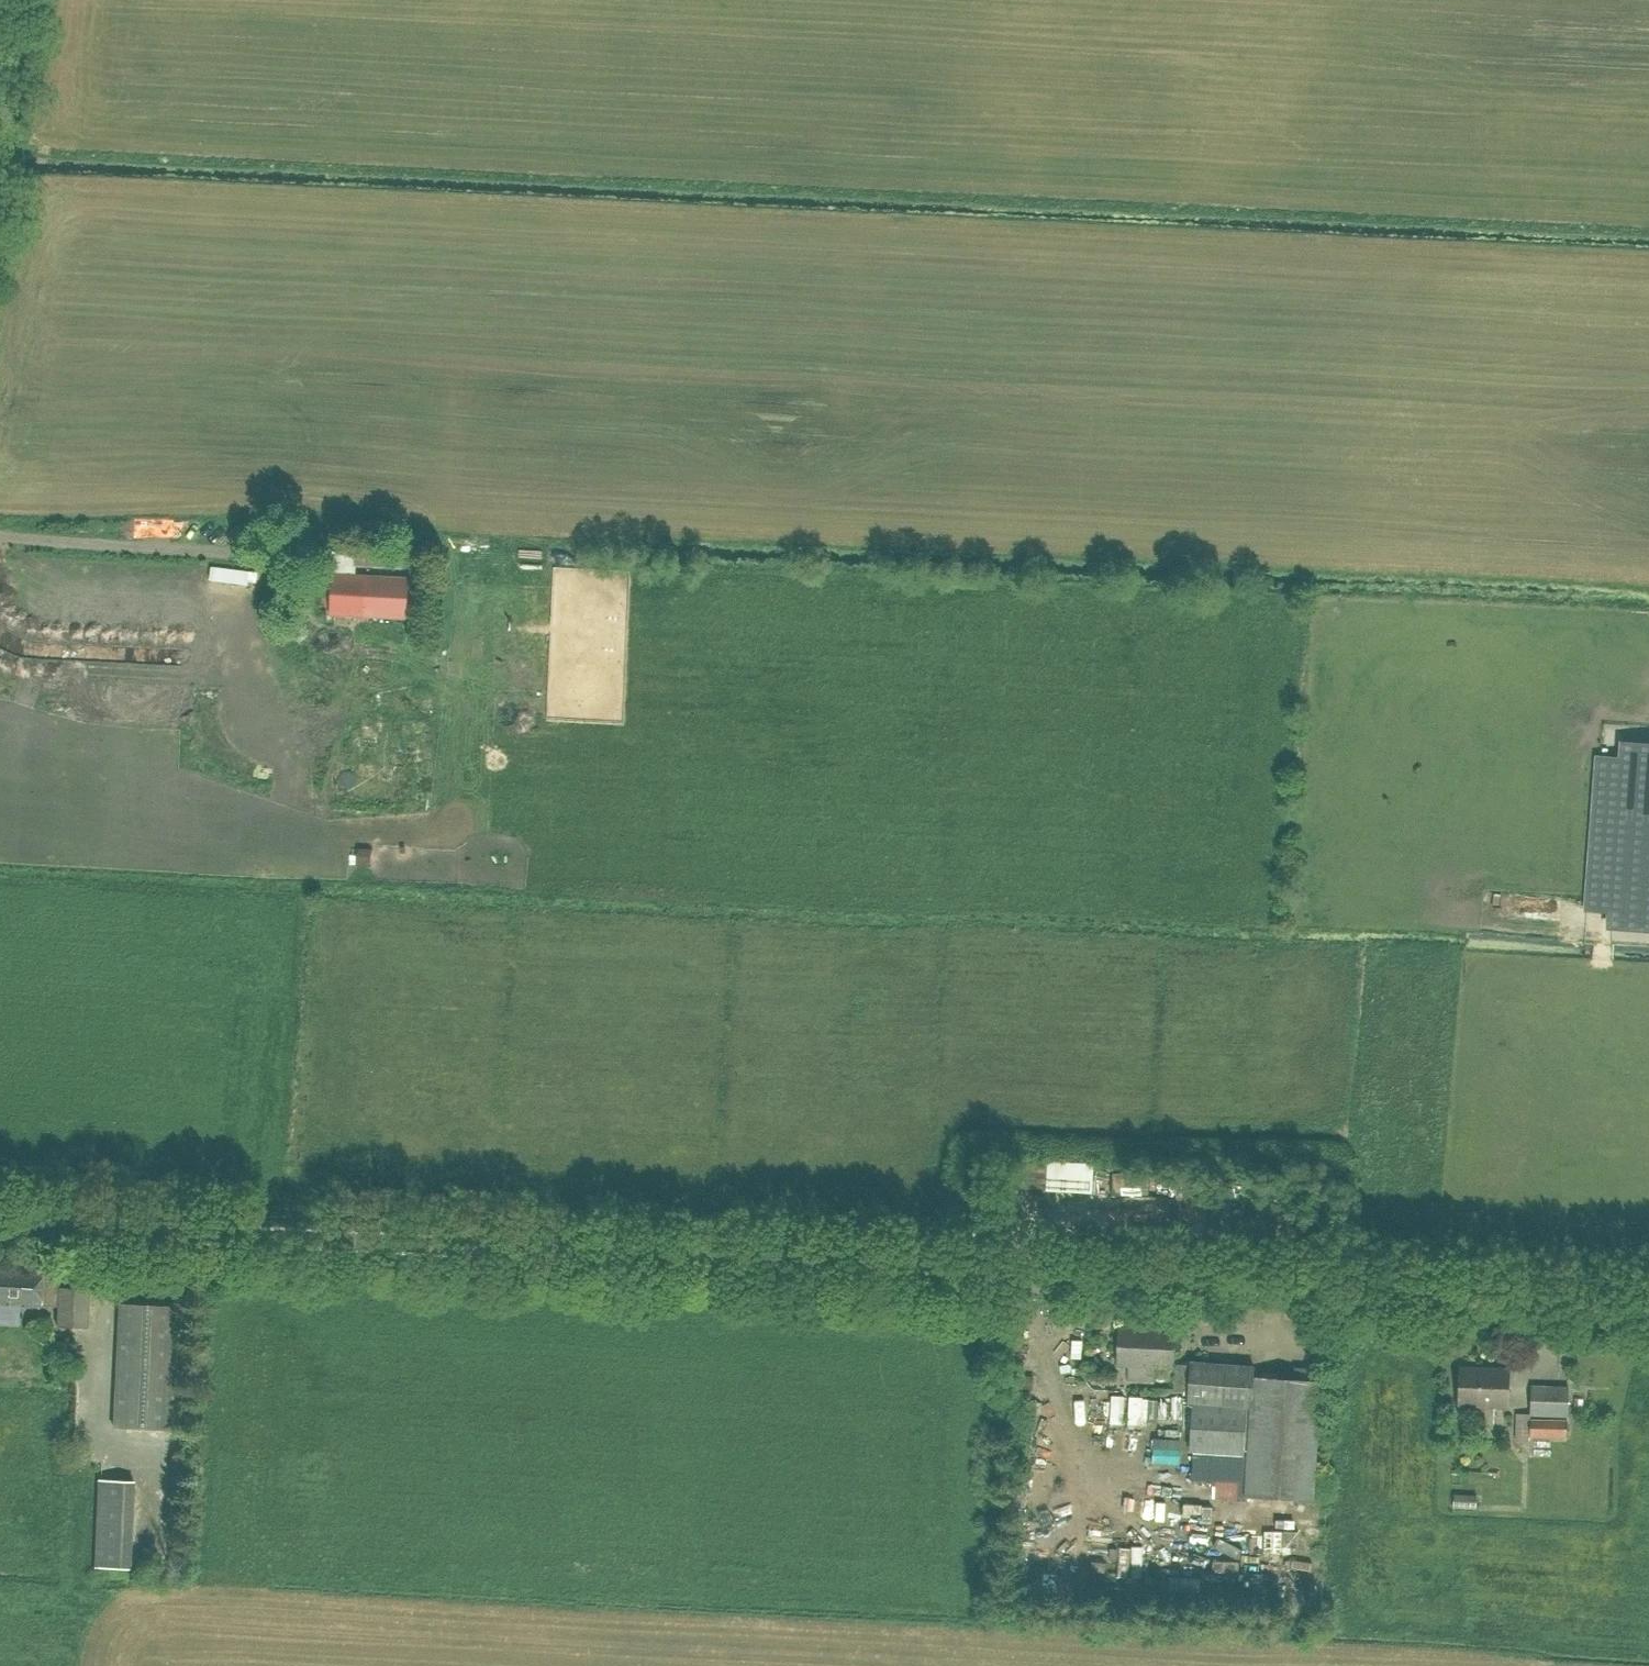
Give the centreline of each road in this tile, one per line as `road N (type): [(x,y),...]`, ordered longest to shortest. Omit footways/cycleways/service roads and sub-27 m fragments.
road 1 (unclassified): [(1648,1309),(0,1226)]
road 2 (track): [(0,534),(306,556)]
road 3 (unclassified): [(0,121),(14,0)]

